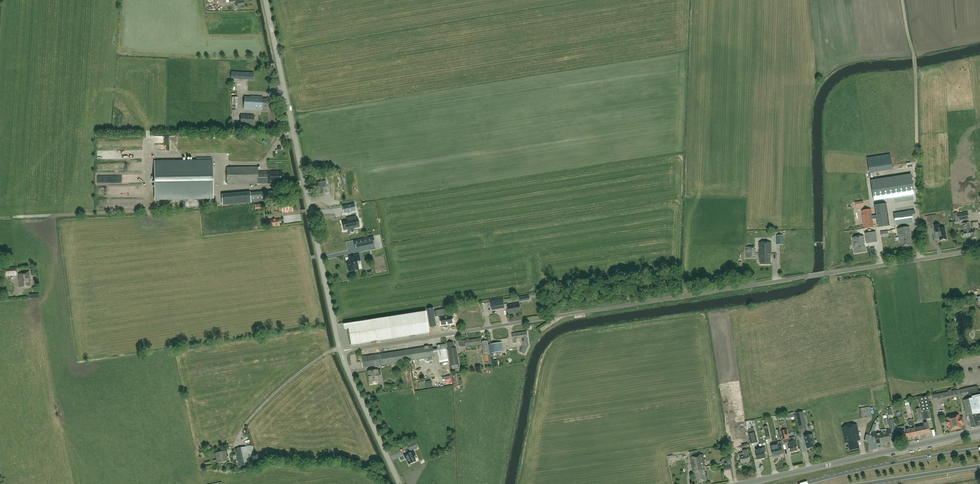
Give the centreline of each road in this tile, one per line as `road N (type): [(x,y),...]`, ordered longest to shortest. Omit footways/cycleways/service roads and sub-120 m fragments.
road 1 (unclassified): [(342,351),(979,250)]
road 2 (tertiary): [(342,351),(265,0)]
road 3 (tertiary): [(743,483),(979,431)]
road 4 (primary): [(979,449),(802,483)]
road 5 (tertiary): [(400,483),(342,351)]
road 6 (track): [(341,349),(274,394),(240,435)]

